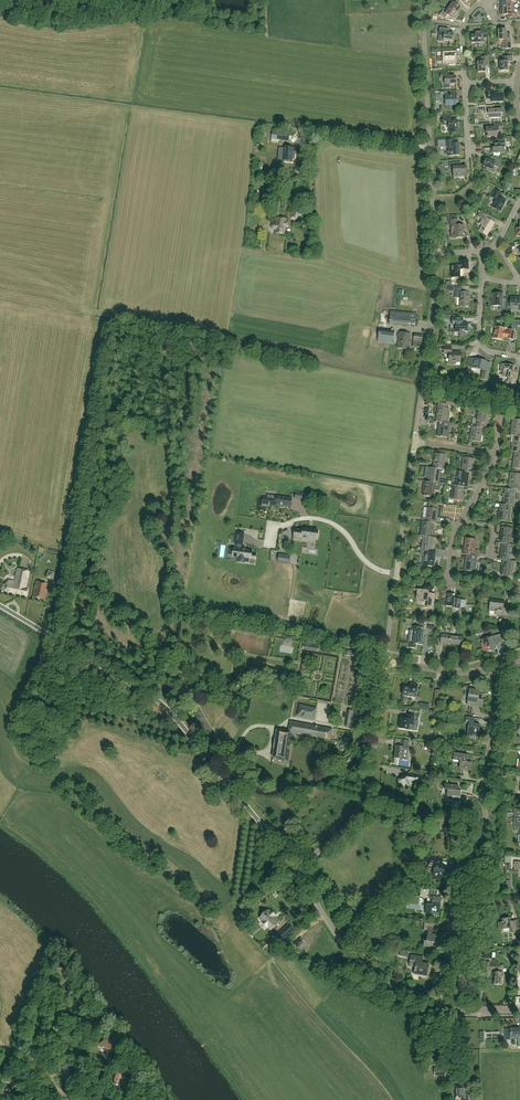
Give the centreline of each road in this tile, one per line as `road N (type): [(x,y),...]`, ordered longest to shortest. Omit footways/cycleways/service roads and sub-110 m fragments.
road 1 (unclassified): [(296,868),(163,705),(0,605)]
road 2 (tertiary): [(435,253),(422,0)]
road 3 (tertiary): [(296,868),(345,827),(368,788),(386,661)]
road 4 (tertiary): [(439,1005),(360,963),(296,868)]
road 5 (tertiary): [(415,442),(435,253)]
road 6 (residential): [(484,830),(495,668)]
road 7 (tertiary): [(397,574),(415,442)]

